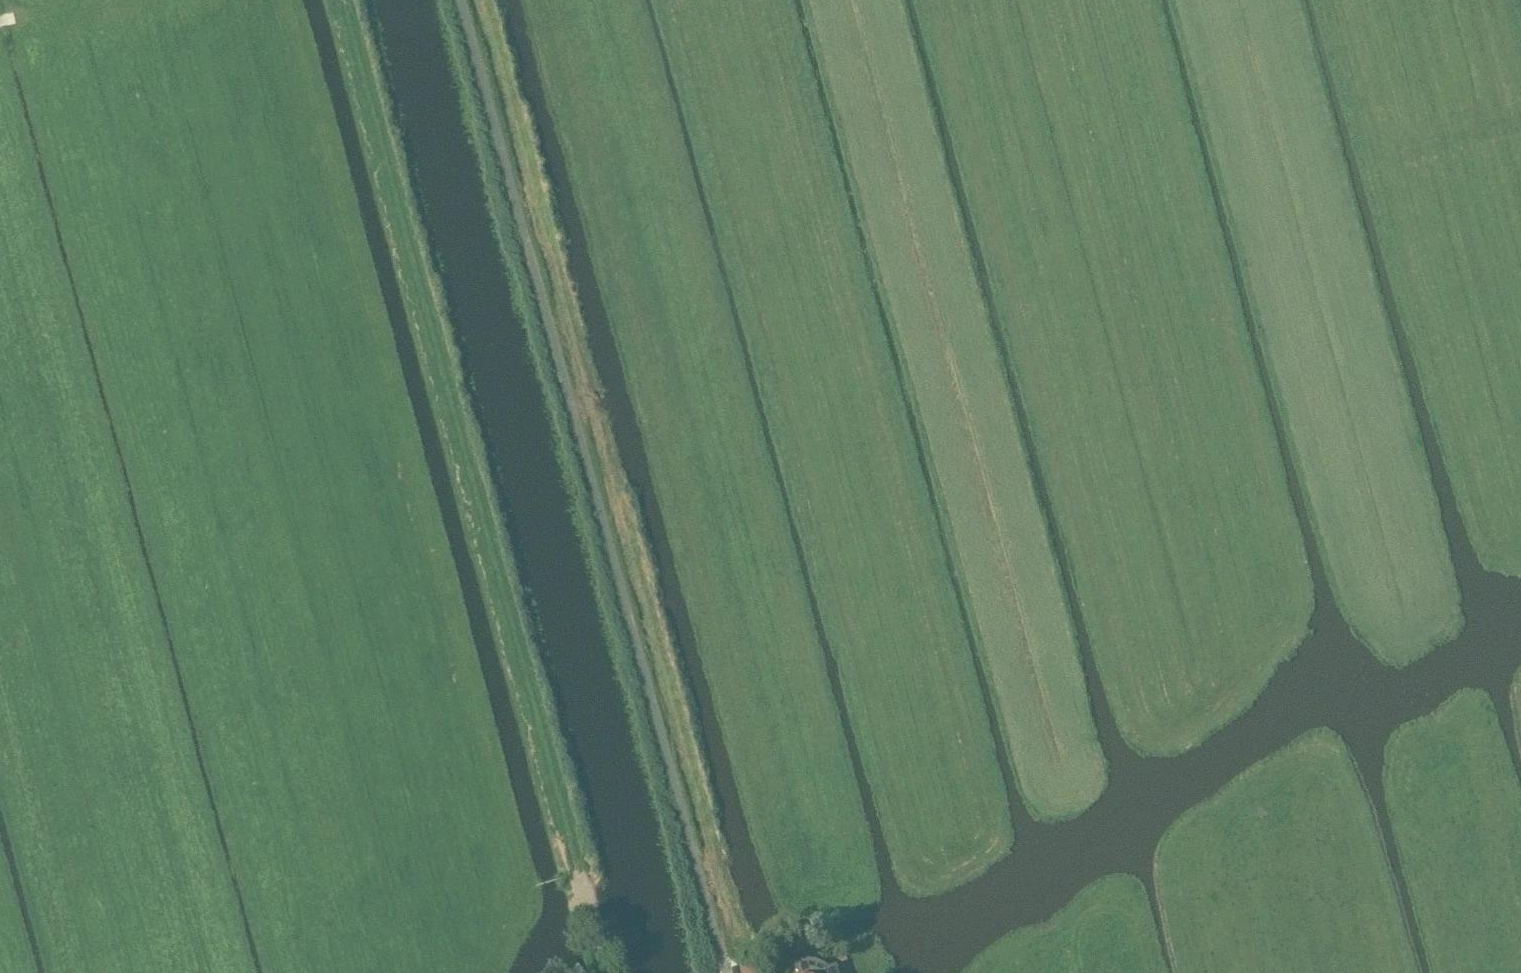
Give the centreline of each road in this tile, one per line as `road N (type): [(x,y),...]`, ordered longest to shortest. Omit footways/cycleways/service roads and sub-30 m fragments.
road 1 (track): [(333,0),(567,876)]
road 2 (track): [(567,876),(534,886),(533,915),(505,972)]

